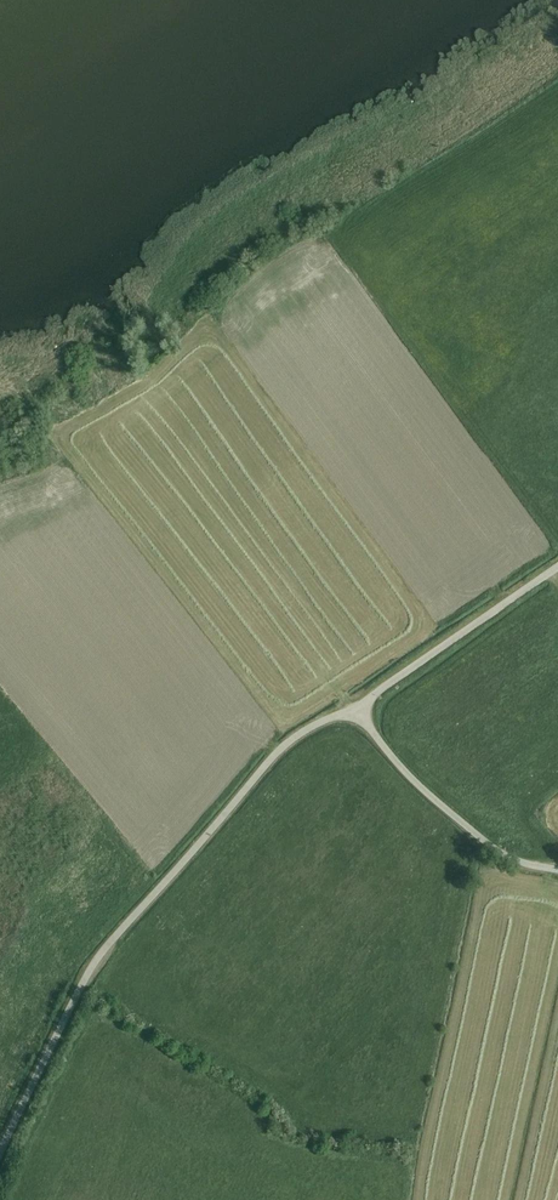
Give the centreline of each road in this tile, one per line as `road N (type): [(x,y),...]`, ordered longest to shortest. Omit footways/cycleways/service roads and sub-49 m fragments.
road 1 (unclassified): [(0,1153),(102,952),(270,759),(302,732),(352,711)]
road 2 (unclassified): [(557,872),(483,843),(352,711)]
road 3 (unclassified): [(352,711),(557,568)]

